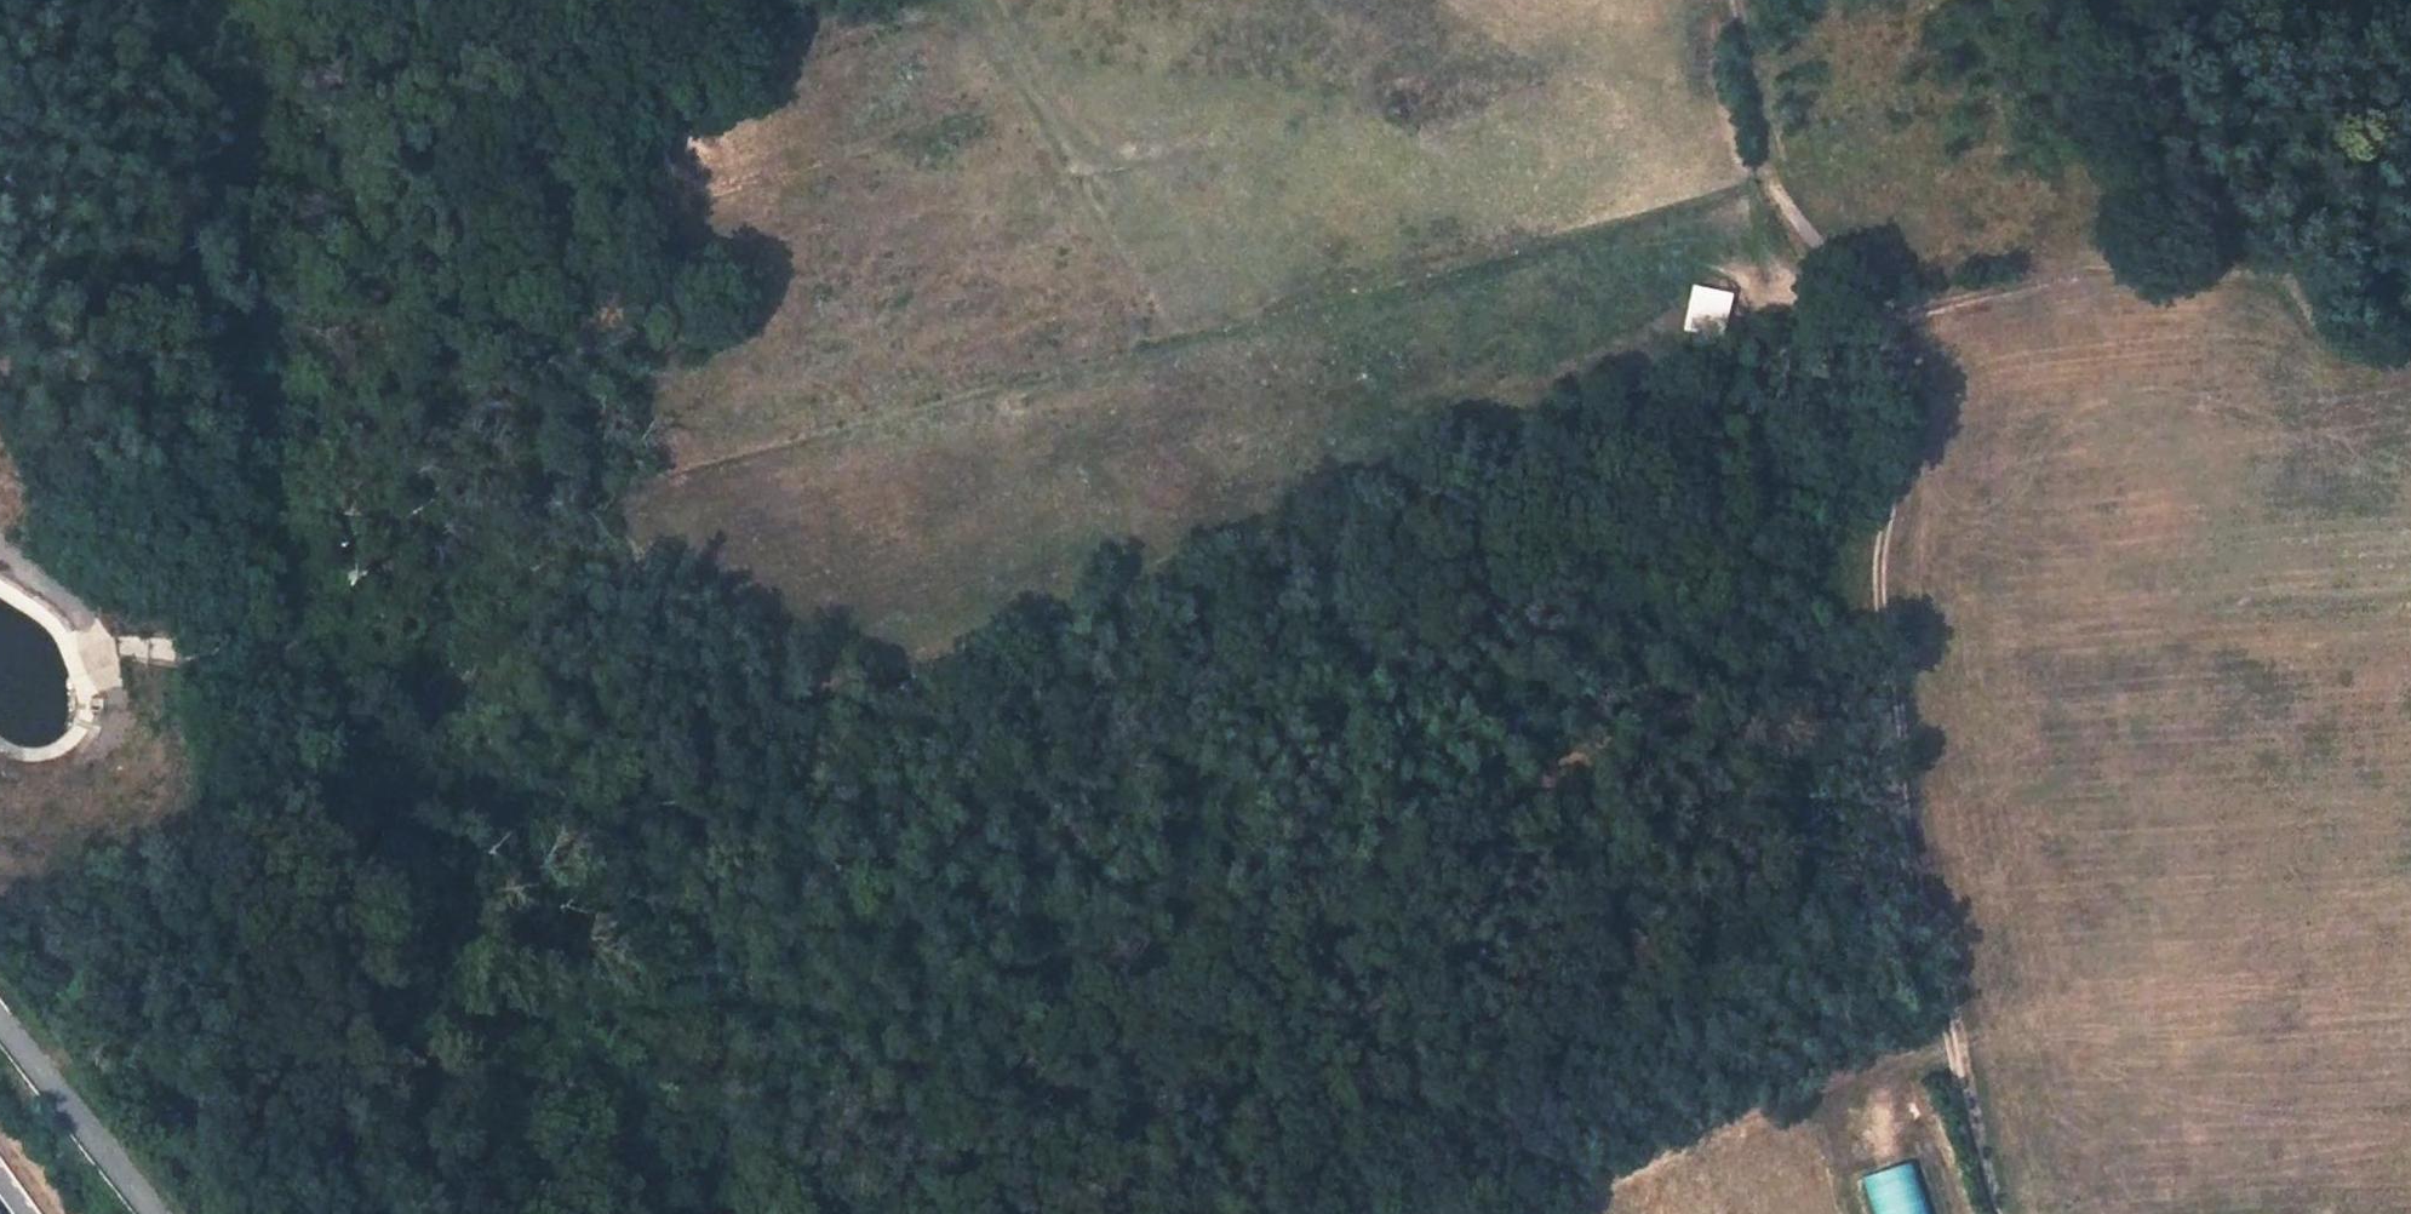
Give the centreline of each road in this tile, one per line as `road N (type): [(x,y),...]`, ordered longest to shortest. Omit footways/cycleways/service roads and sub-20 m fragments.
road 1 (track): [(1717,0),(1741,116),(1765,176),(1820,255),(1881,316),(1901,401),(1880,531),(1881,641),(1914,792),(1944,1040),(2001,1213)]
road 2 (unclassified): [(149,1213),(0,1024)]

